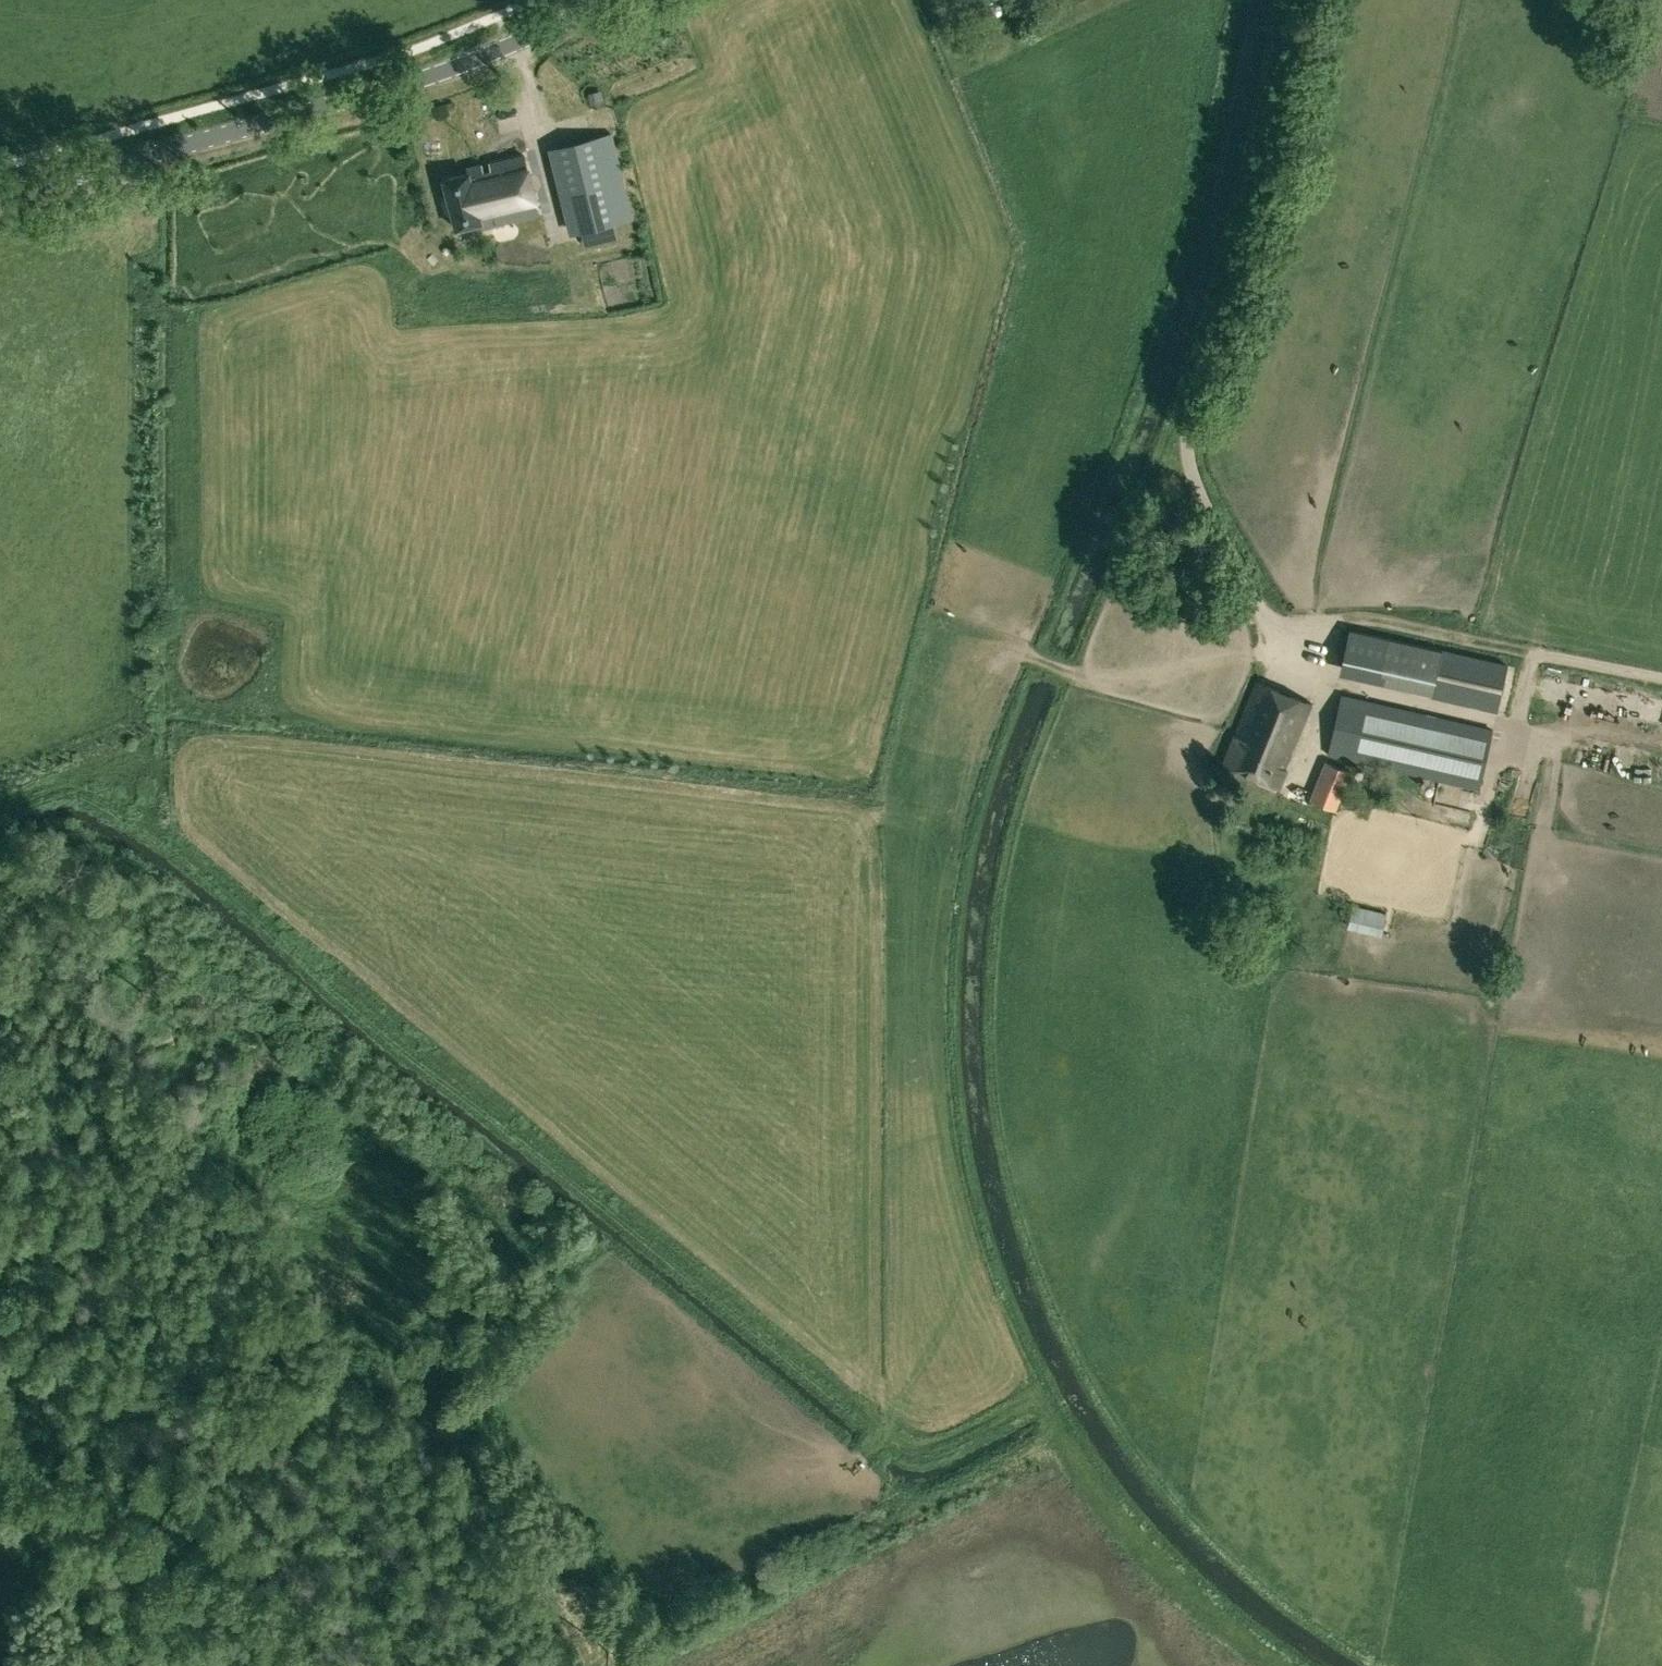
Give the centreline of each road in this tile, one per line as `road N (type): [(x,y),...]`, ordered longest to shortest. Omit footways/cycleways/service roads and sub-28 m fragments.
road 1 (track): [(1064,1432),(1039,1394),(942,1445),(917,1448),(881,1431),(82,776),(0,806)]
road 2 (track): [(1282,1665),(1104,1492),(1064,1432),(691,1665)]
road 3 (tertiary): [(0,195),(418,81),(618,0)]

